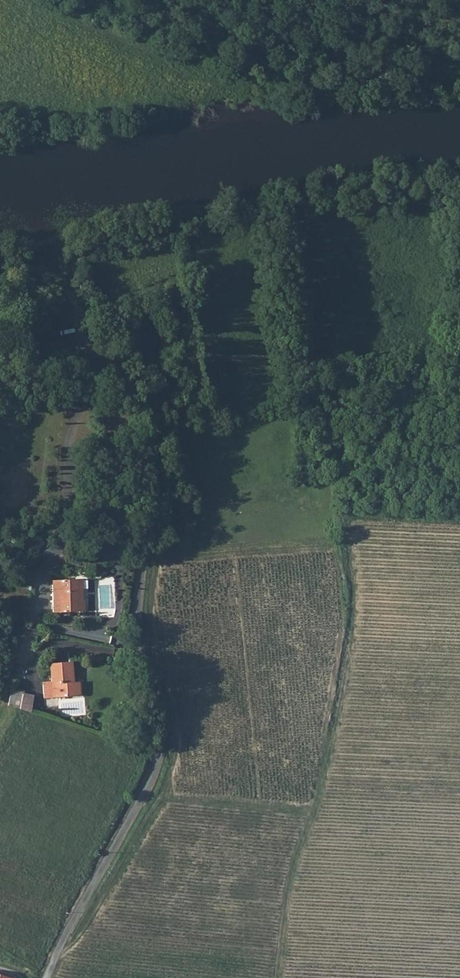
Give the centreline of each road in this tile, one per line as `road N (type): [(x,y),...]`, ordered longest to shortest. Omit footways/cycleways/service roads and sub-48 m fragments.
road 1 (residential): [(70,290),(151,414),(139,649),(160,746),(44,977)]

